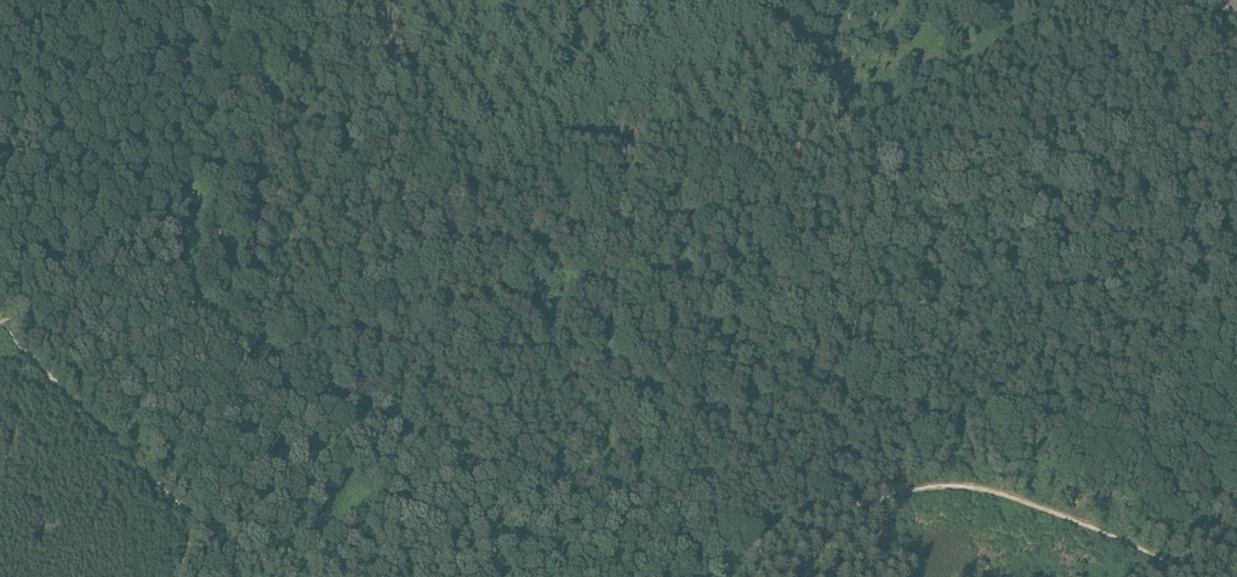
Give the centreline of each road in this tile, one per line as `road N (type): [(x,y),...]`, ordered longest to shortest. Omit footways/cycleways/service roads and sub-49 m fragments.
road 1 (track): [(266,355),(318,390),(471,458),(675,521),(737,529),(914,489),(972,487),(1110,533),(1199,576)]
road 2 (track): [(0,321),(76,269),(113,262),(163,278),(266,355)]
road 3 (track): [(176,576),(223,467),(240,391),(266,355)]

